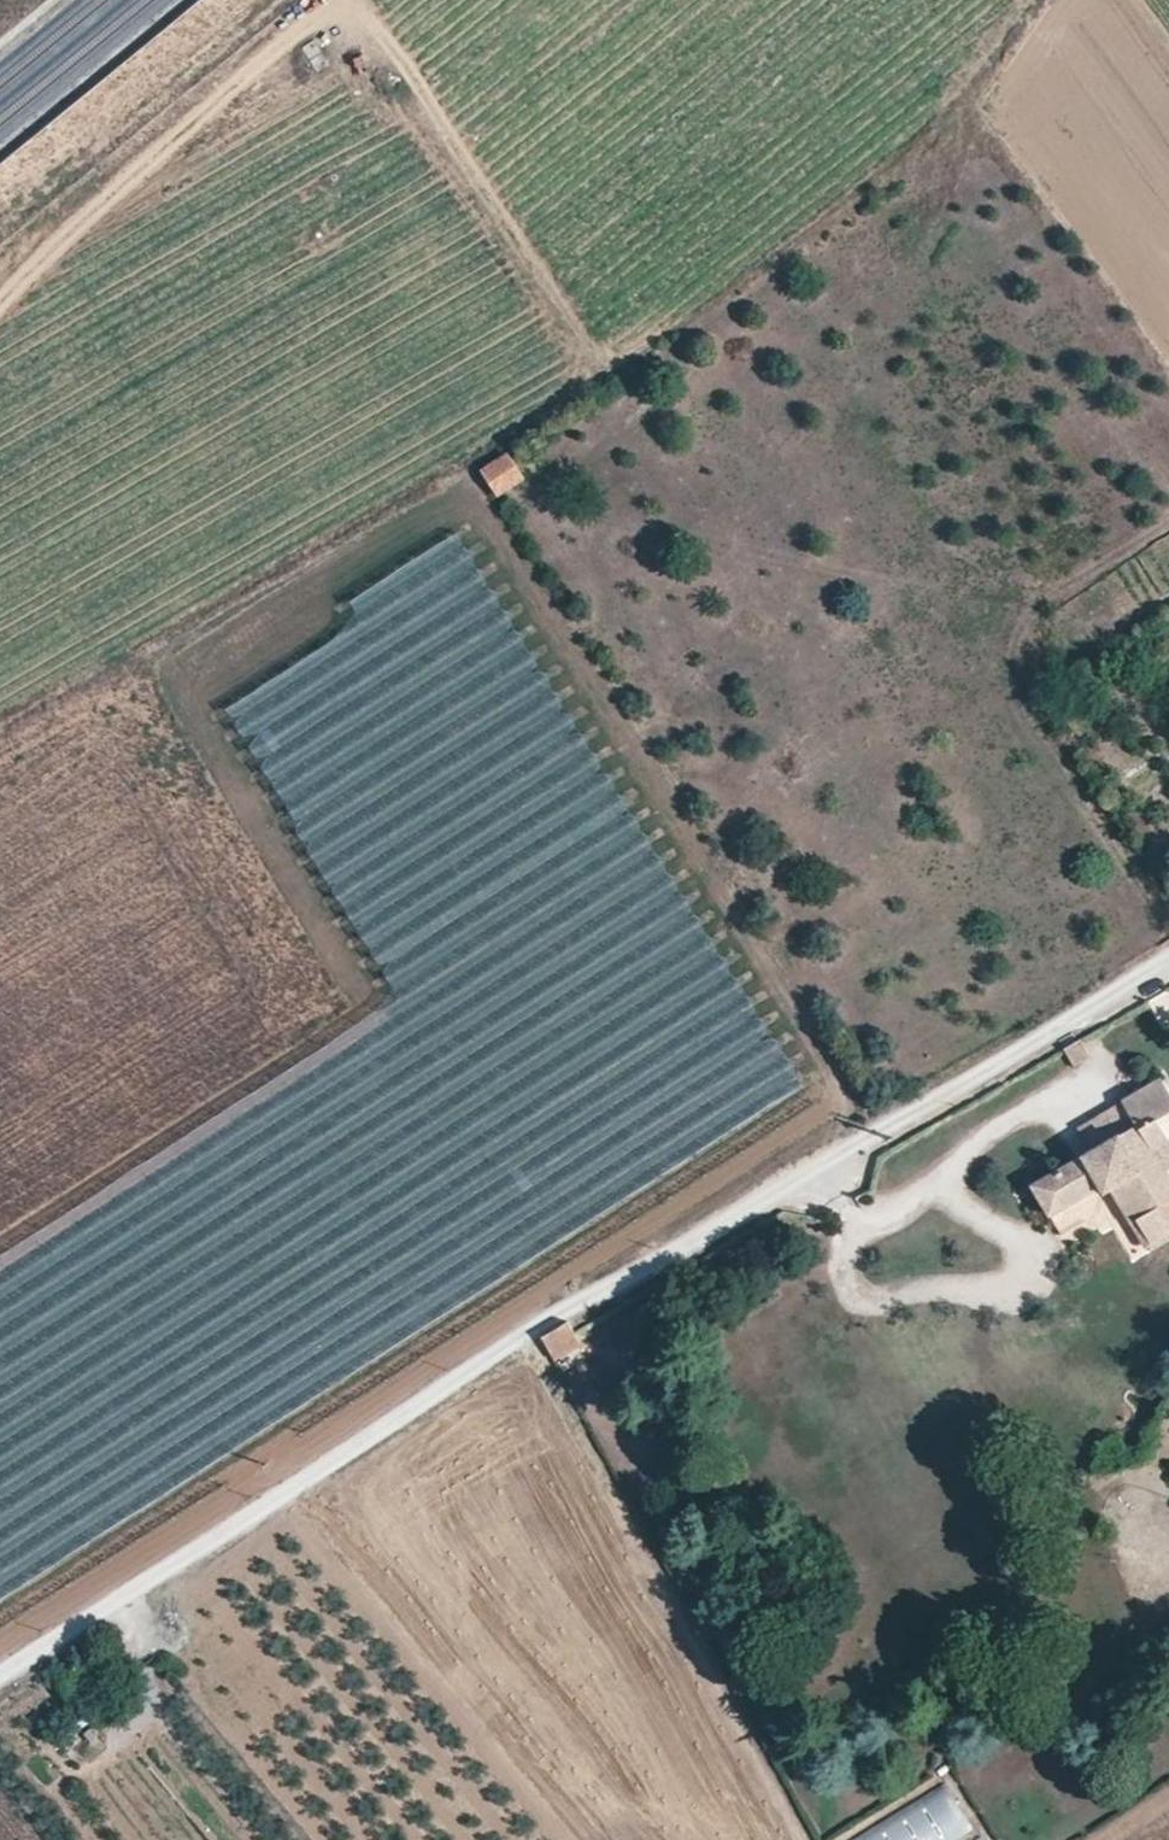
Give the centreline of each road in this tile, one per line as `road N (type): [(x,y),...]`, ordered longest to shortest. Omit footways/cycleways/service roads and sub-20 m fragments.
road 1 (unclassified): [(0,1683),(590,1297),(1168,961)]

